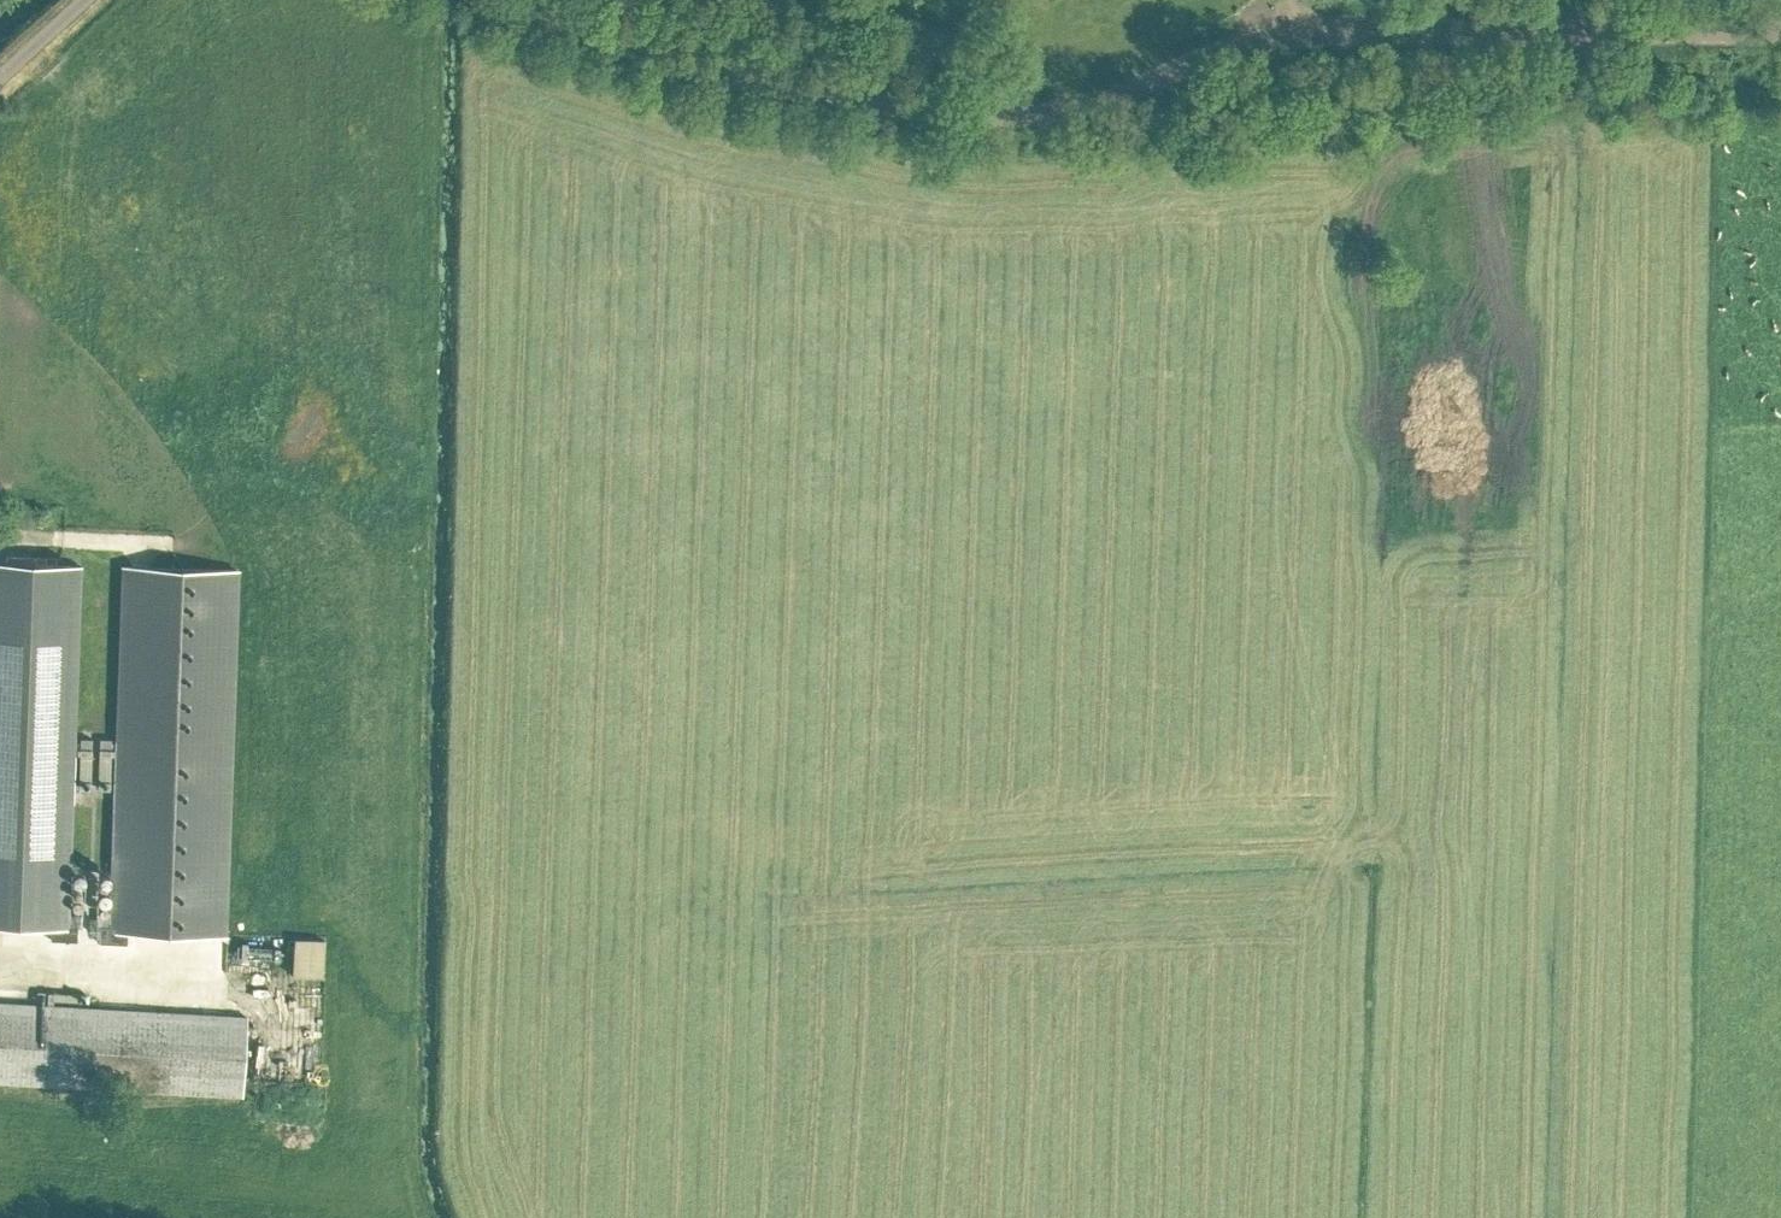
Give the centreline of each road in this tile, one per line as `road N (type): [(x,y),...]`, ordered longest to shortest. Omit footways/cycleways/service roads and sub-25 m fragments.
road 1 (unclassified): [(1780,28),(1313,32),(1240,47),(1091,100),(957,113),(700,67),(494,0)]

